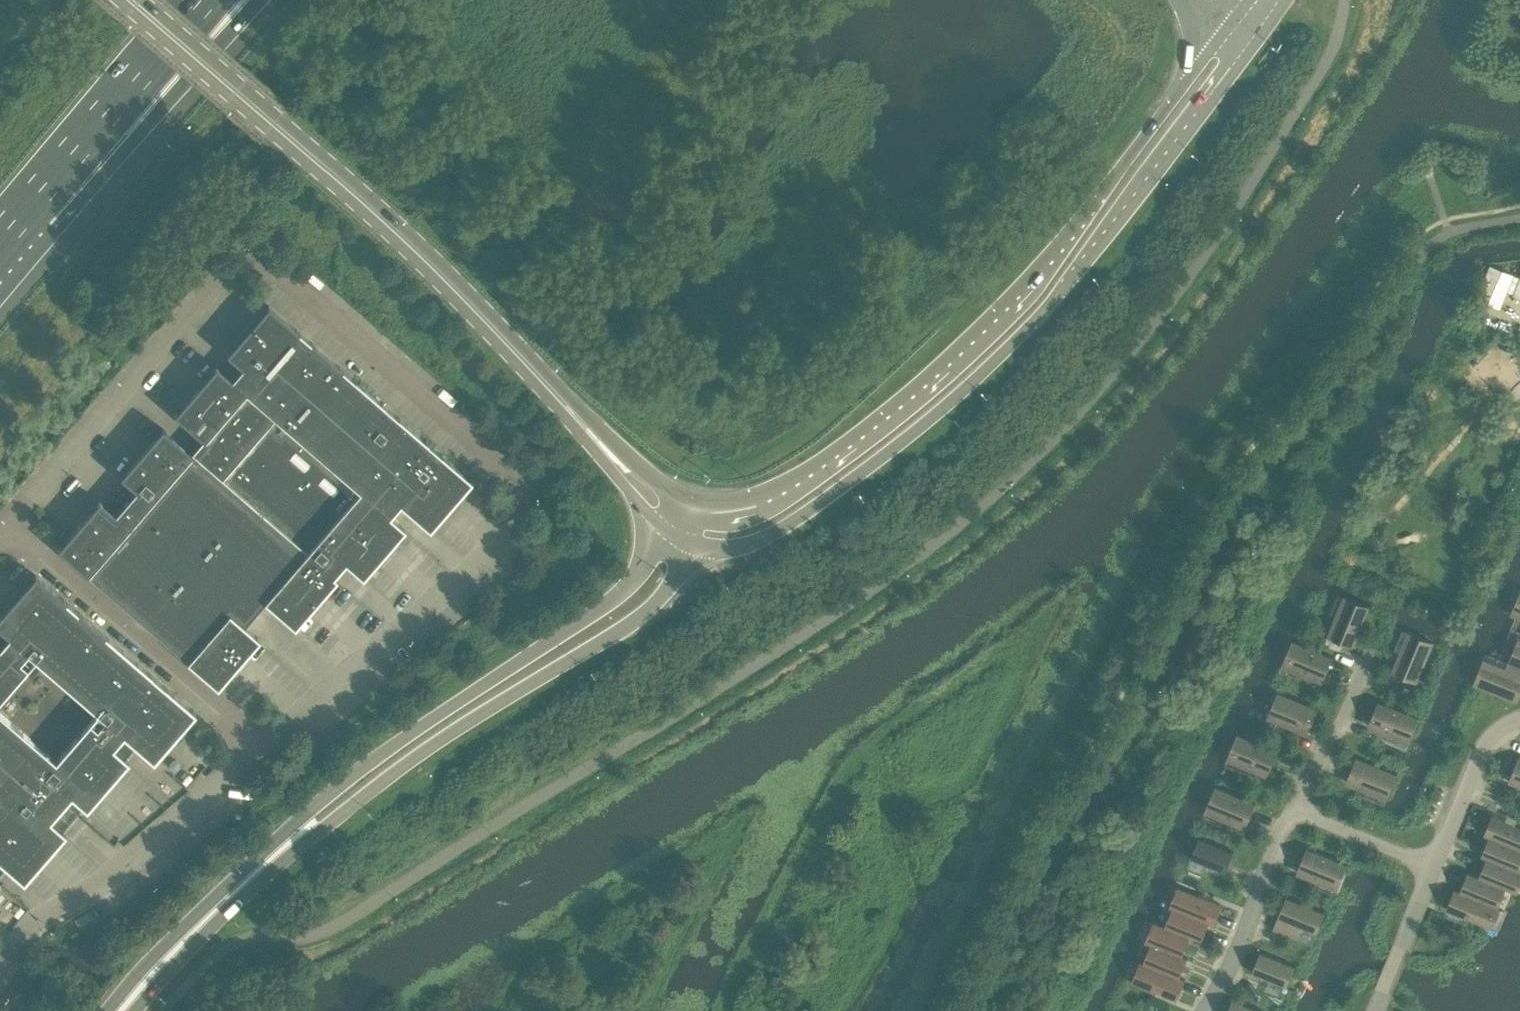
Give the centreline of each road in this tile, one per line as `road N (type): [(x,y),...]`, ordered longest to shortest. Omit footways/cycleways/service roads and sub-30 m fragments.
road 1 (unclassified): [(262,747),(509,534),(518,483),(258,257),(238,261),(11,521)]
road 2 (primary): [(690,544),(737,548),(771,534),(948,403),(1094,255),(1265,32)]
road 3 (tertiary): [(663,527),(624,590),(339,785),(212,899),(107,1010)]
road 4 (primary): [(1229,25),(1065,236),(927,374),(786,482),(741,499),(690,499)]
road 5 (tertiary): [(131,1010),(253,887),(363,796),(643,614),(673,581),(690,544)]
road 6 (primary): [(587,428),(399,234),(131,0)]
road 7 (unclassified): [(0,975),(37,928),(262,747)]
road 8 (unclassified): [(262,747),(11,521)]
road 9 (motorway): [(27,205),(245,0)]
road 10 (motorway): [(27,205),(201,0)]
road 11 (primary): [(690,499),(587,428)]
road 12 (primary): [(587,428),(663,527)]

